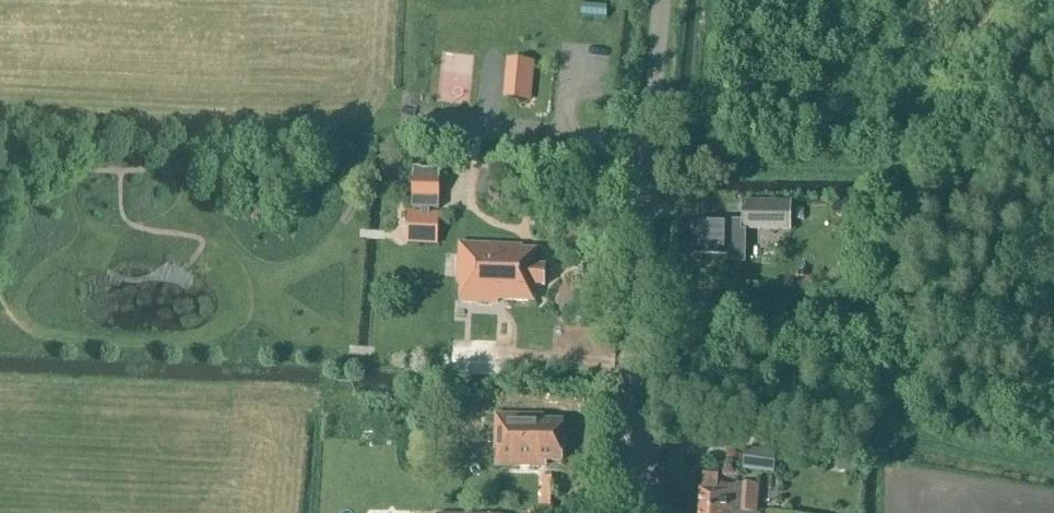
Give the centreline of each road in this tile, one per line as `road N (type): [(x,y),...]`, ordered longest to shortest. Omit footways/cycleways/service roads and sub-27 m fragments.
road 1 (unclassified): [(644,512),(645,180),(663,0)]

